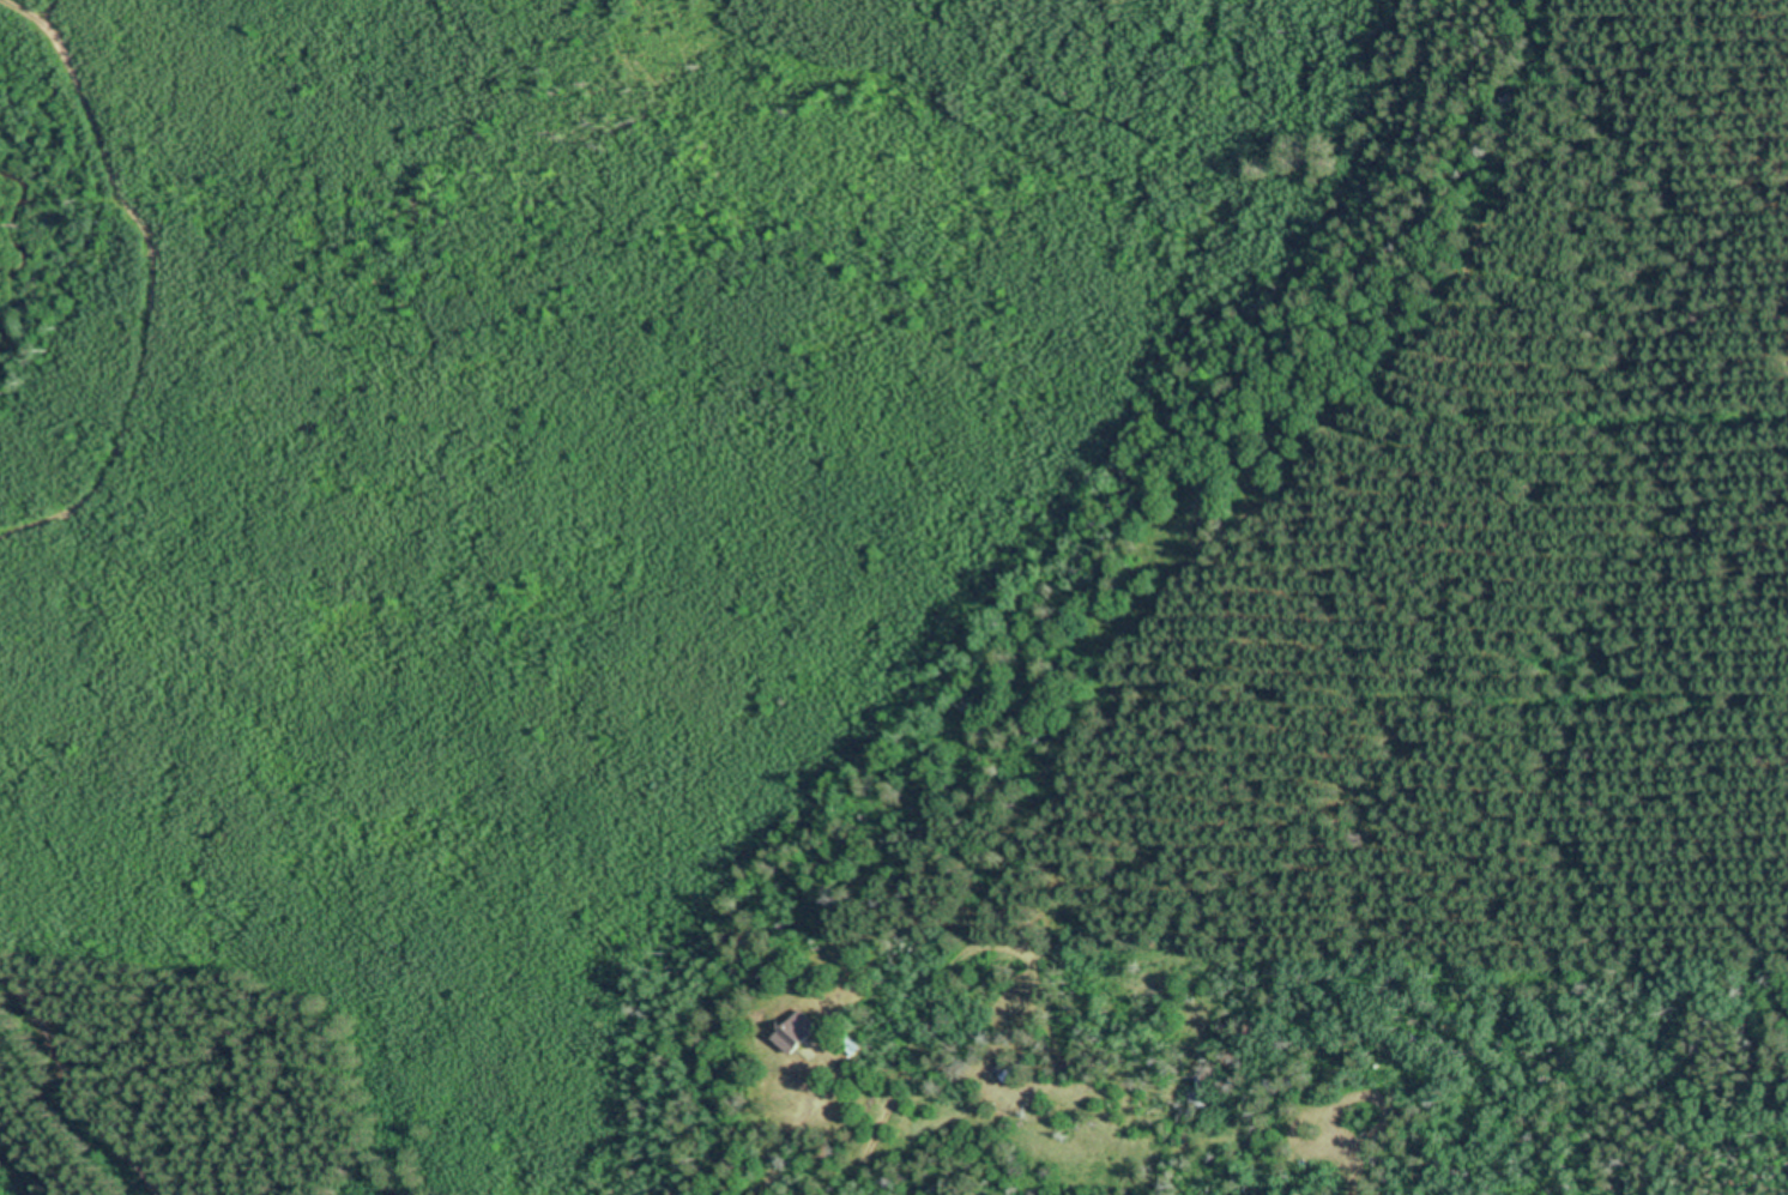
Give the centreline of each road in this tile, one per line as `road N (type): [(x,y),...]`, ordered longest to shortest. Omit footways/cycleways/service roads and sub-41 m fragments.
road 1 (track): [(0,543),(25,520),(92,499),(158,352),(156,228),(68,35),(22,0)]
road 2 (track): [(170,1194),(68,1076),(24,978),(0,965)]

